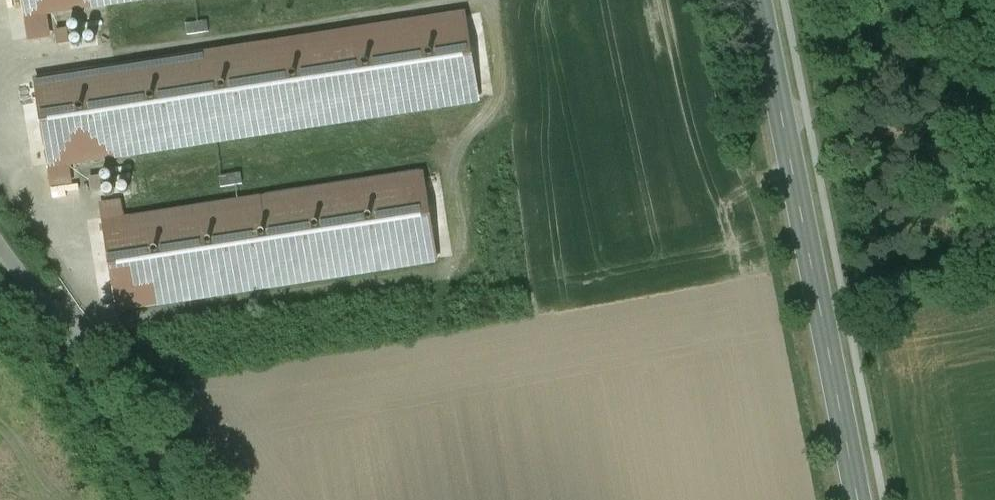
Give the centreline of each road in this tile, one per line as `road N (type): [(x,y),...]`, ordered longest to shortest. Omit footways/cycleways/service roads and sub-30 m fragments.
road 1 (secondary): [(757,0),(857,499)]
road 2 (unclassified): [(0,247),(190,499)]
road 3 (track): [(782,125),(834,101),(929,0)]

